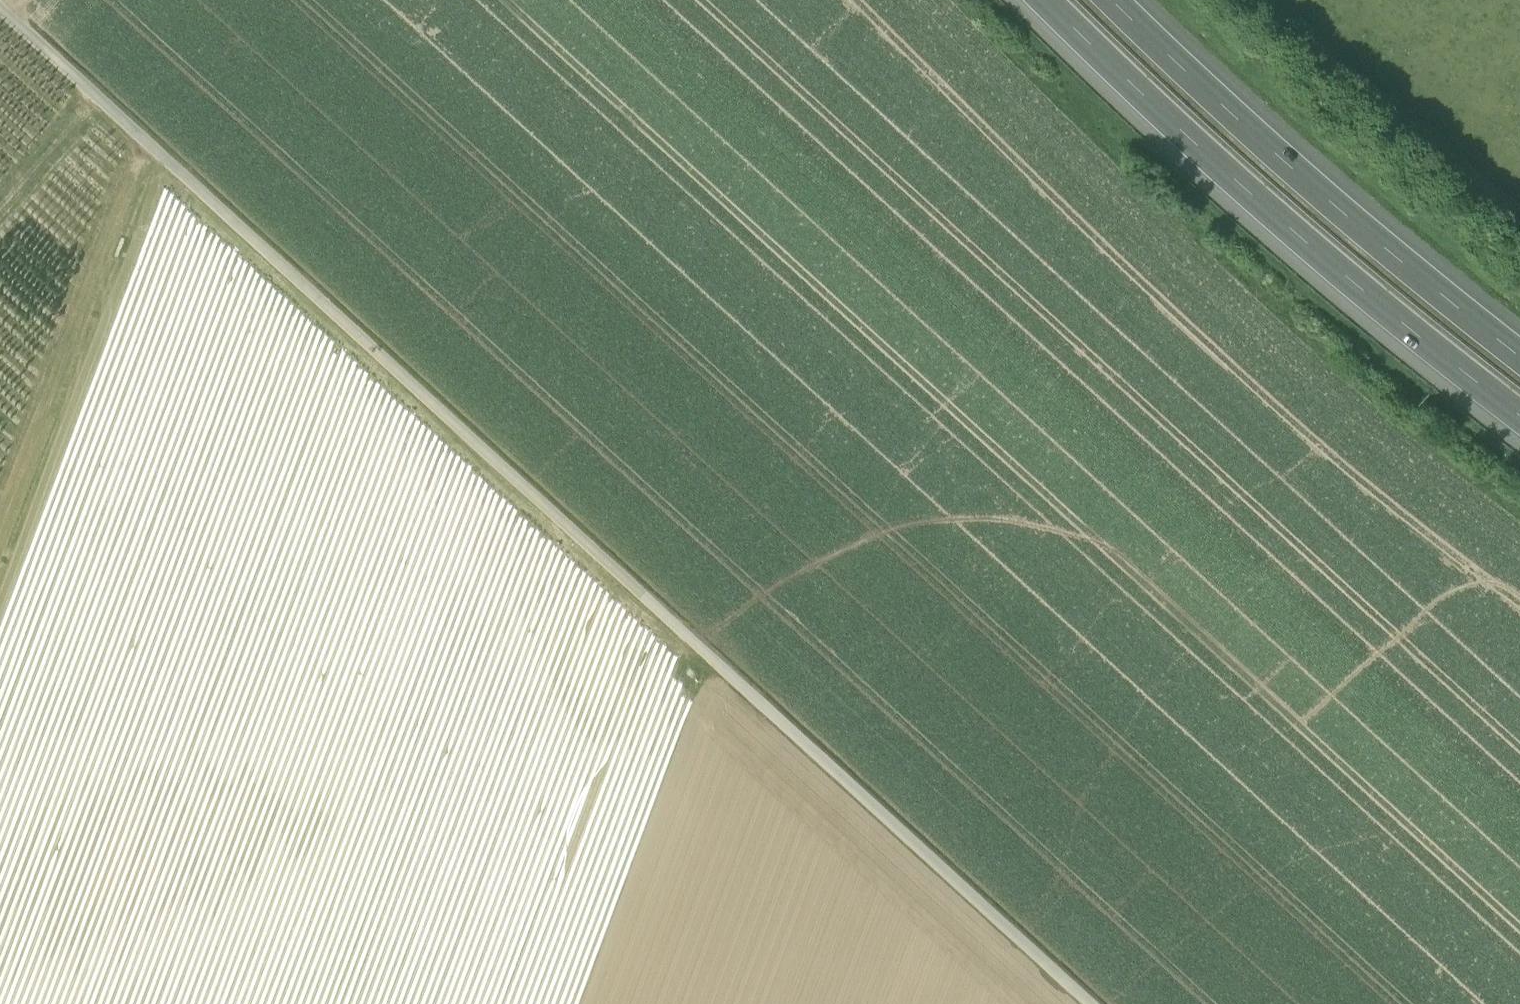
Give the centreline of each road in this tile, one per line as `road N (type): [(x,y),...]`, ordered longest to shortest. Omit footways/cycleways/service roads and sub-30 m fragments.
road 1 (track): [(0,11),(1087,1003)]
road 2 (motorway): [(1049,0),(1213,158),(1519,409)]
road 3 (motorway): [(1519,349),(1417,270),(1116,0)]
road 4 (track): [(165,162),(0,622)]

